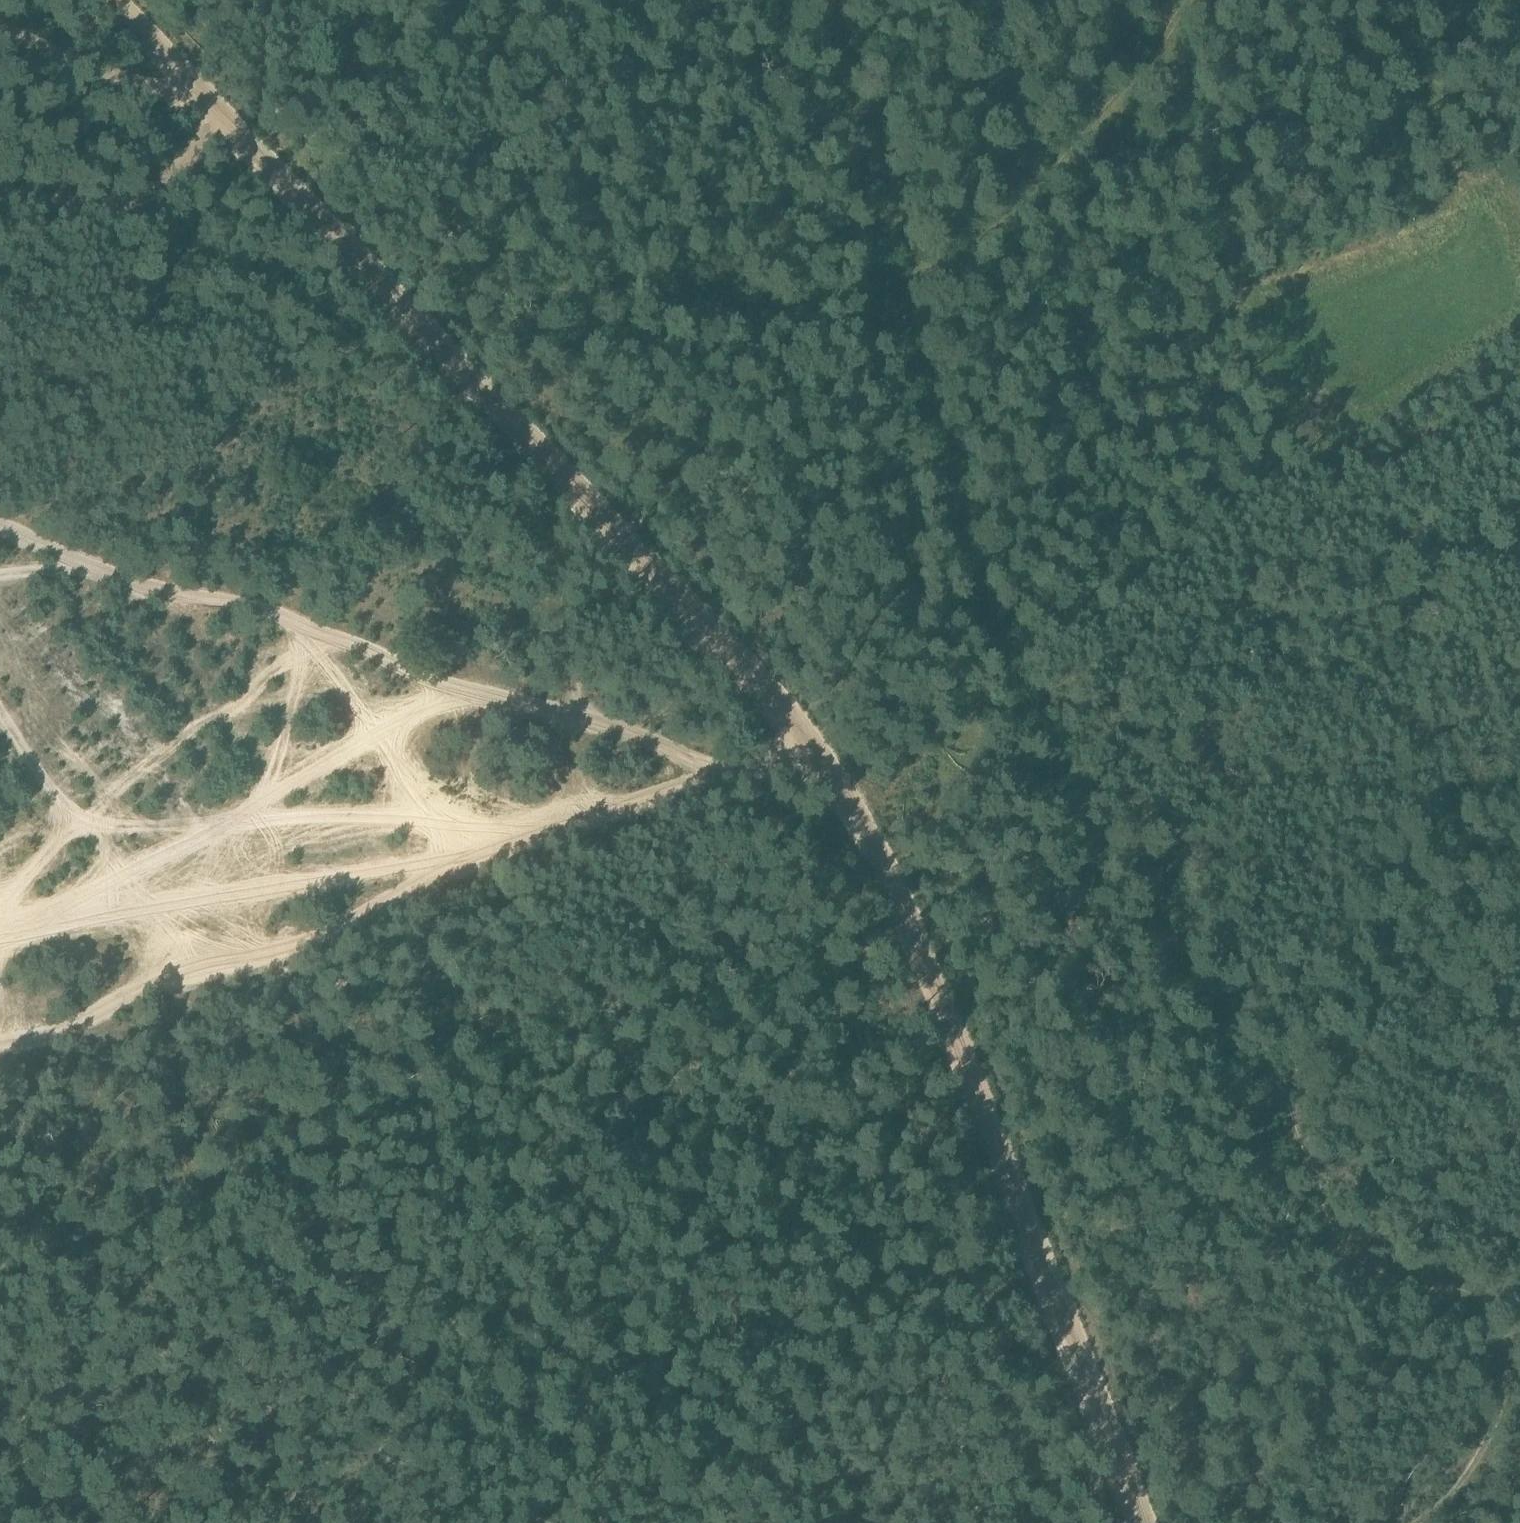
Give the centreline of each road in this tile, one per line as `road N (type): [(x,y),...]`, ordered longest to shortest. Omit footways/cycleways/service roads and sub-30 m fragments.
road 1 (track): [(1416,1522),(1470,1474),(1498,1383),(1500,1292),(1377,1274),(1336,1242),(1296,1111),(1015,689),(907,280),(936,267),(1038,166),(1180,0)]
road 2 (track): [(1038,166),(989,0)]

